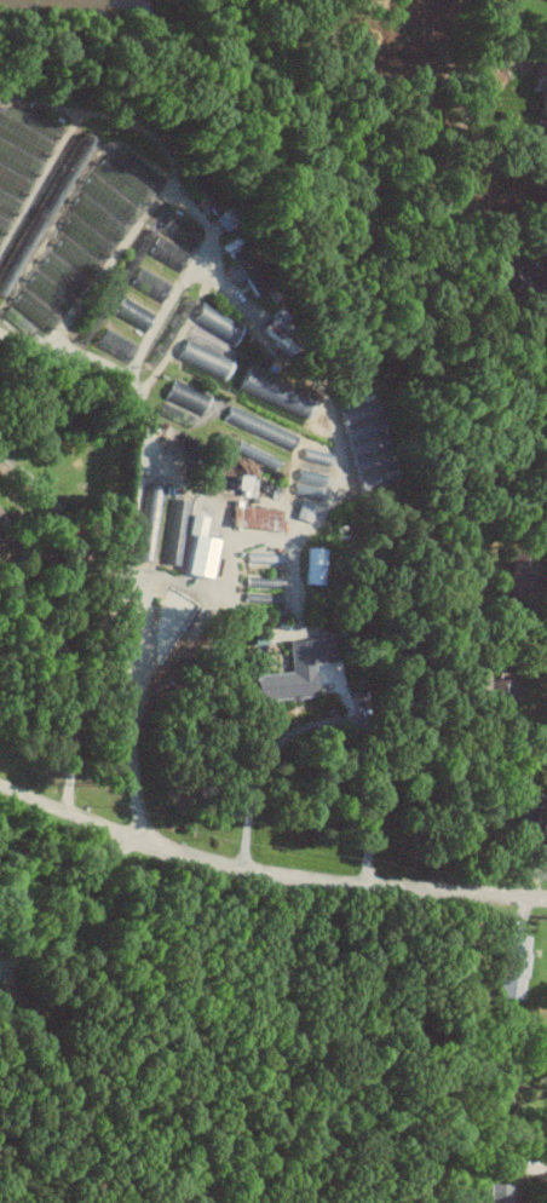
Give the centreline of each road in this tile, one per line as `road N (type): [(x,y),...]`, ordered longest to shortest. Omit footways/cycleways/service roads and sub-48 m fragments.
road 1 (residential): [(142,842),(126,559),(139,442),(136,402),(100,358),(0,345)]
road 2 (residential): [(546,898),(271,876),(188,858),(0,784)]

